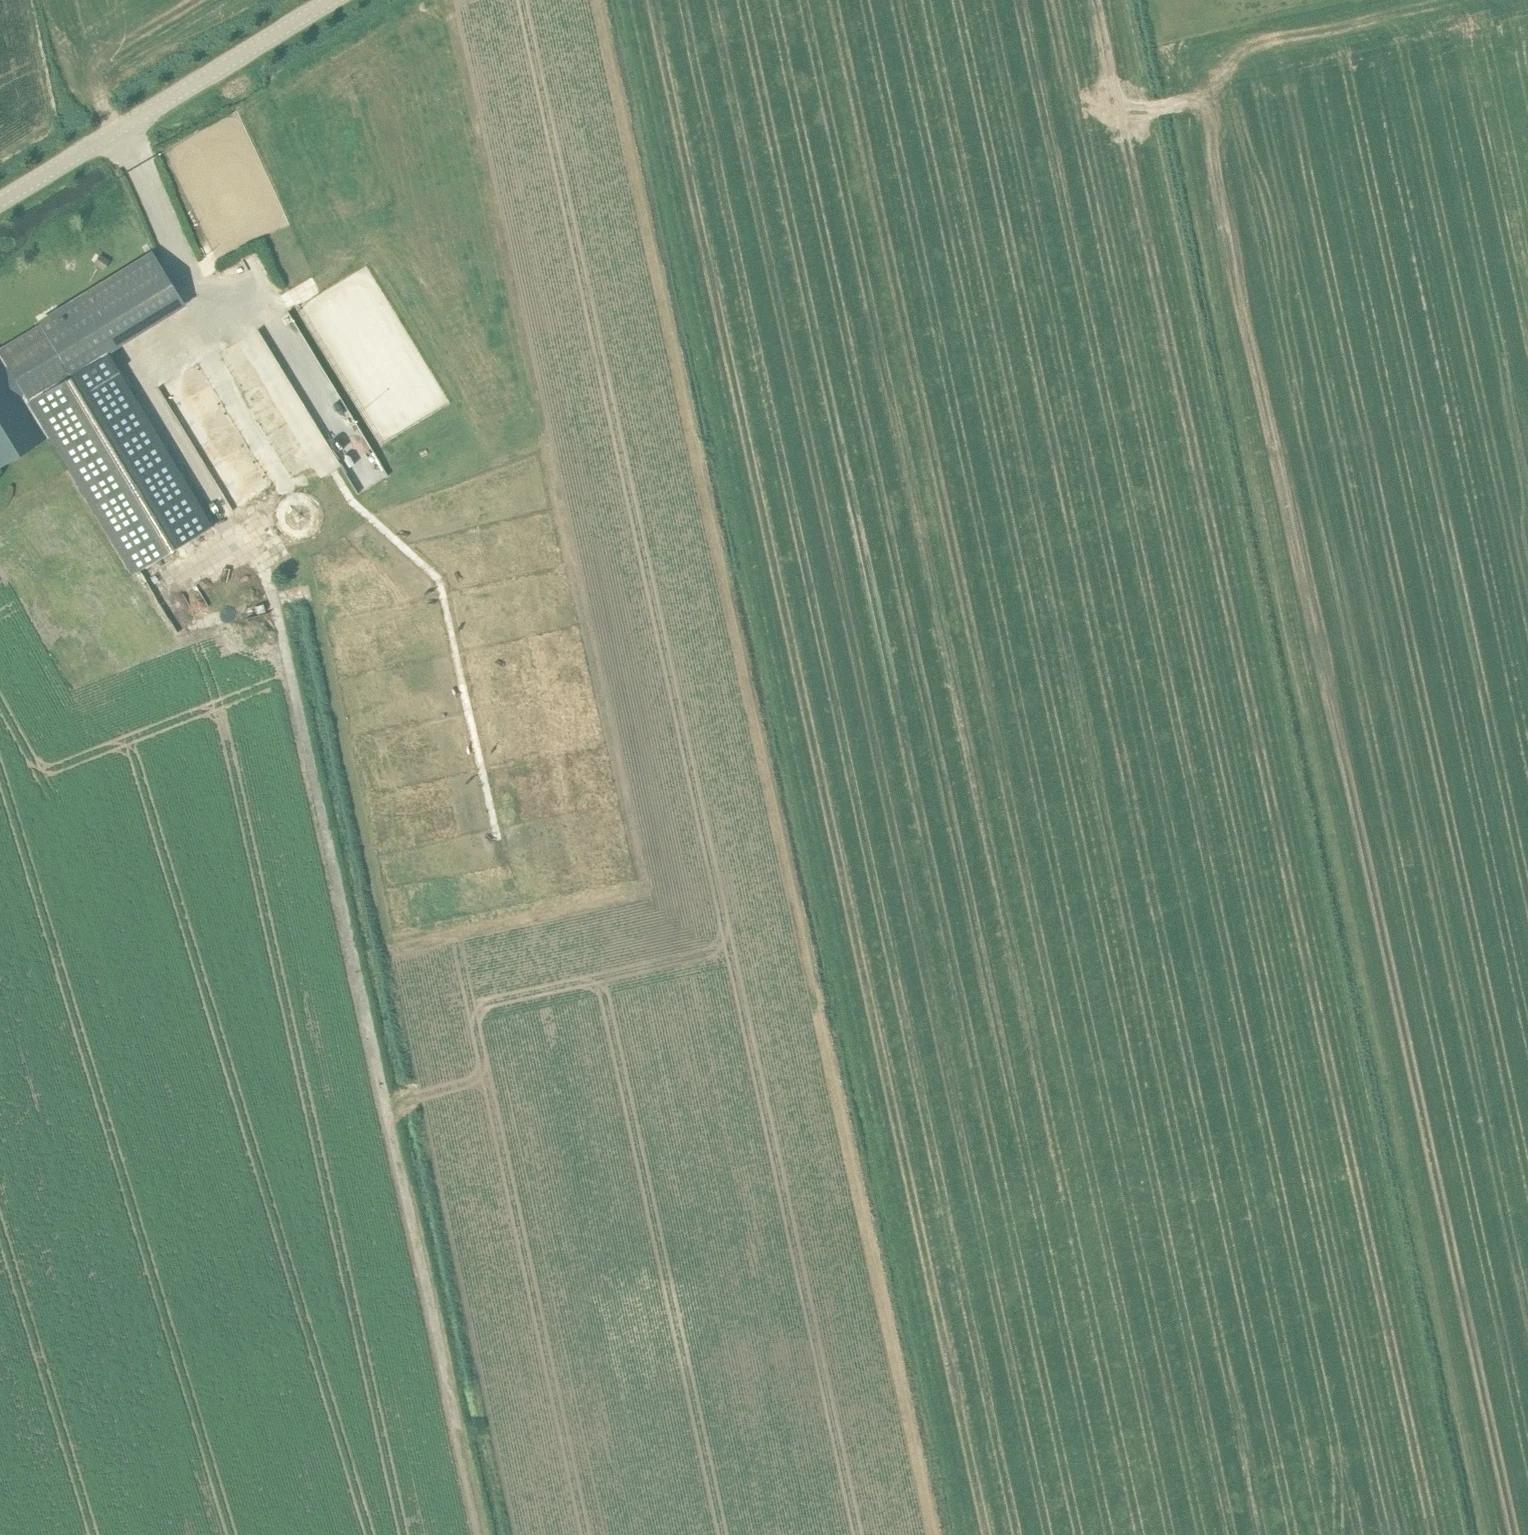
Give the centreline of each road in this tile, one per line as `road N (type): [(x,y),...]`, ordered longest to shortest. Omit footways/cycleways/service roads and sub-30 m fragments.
road 1 (tertiary): [(0,199),(326,0)]

